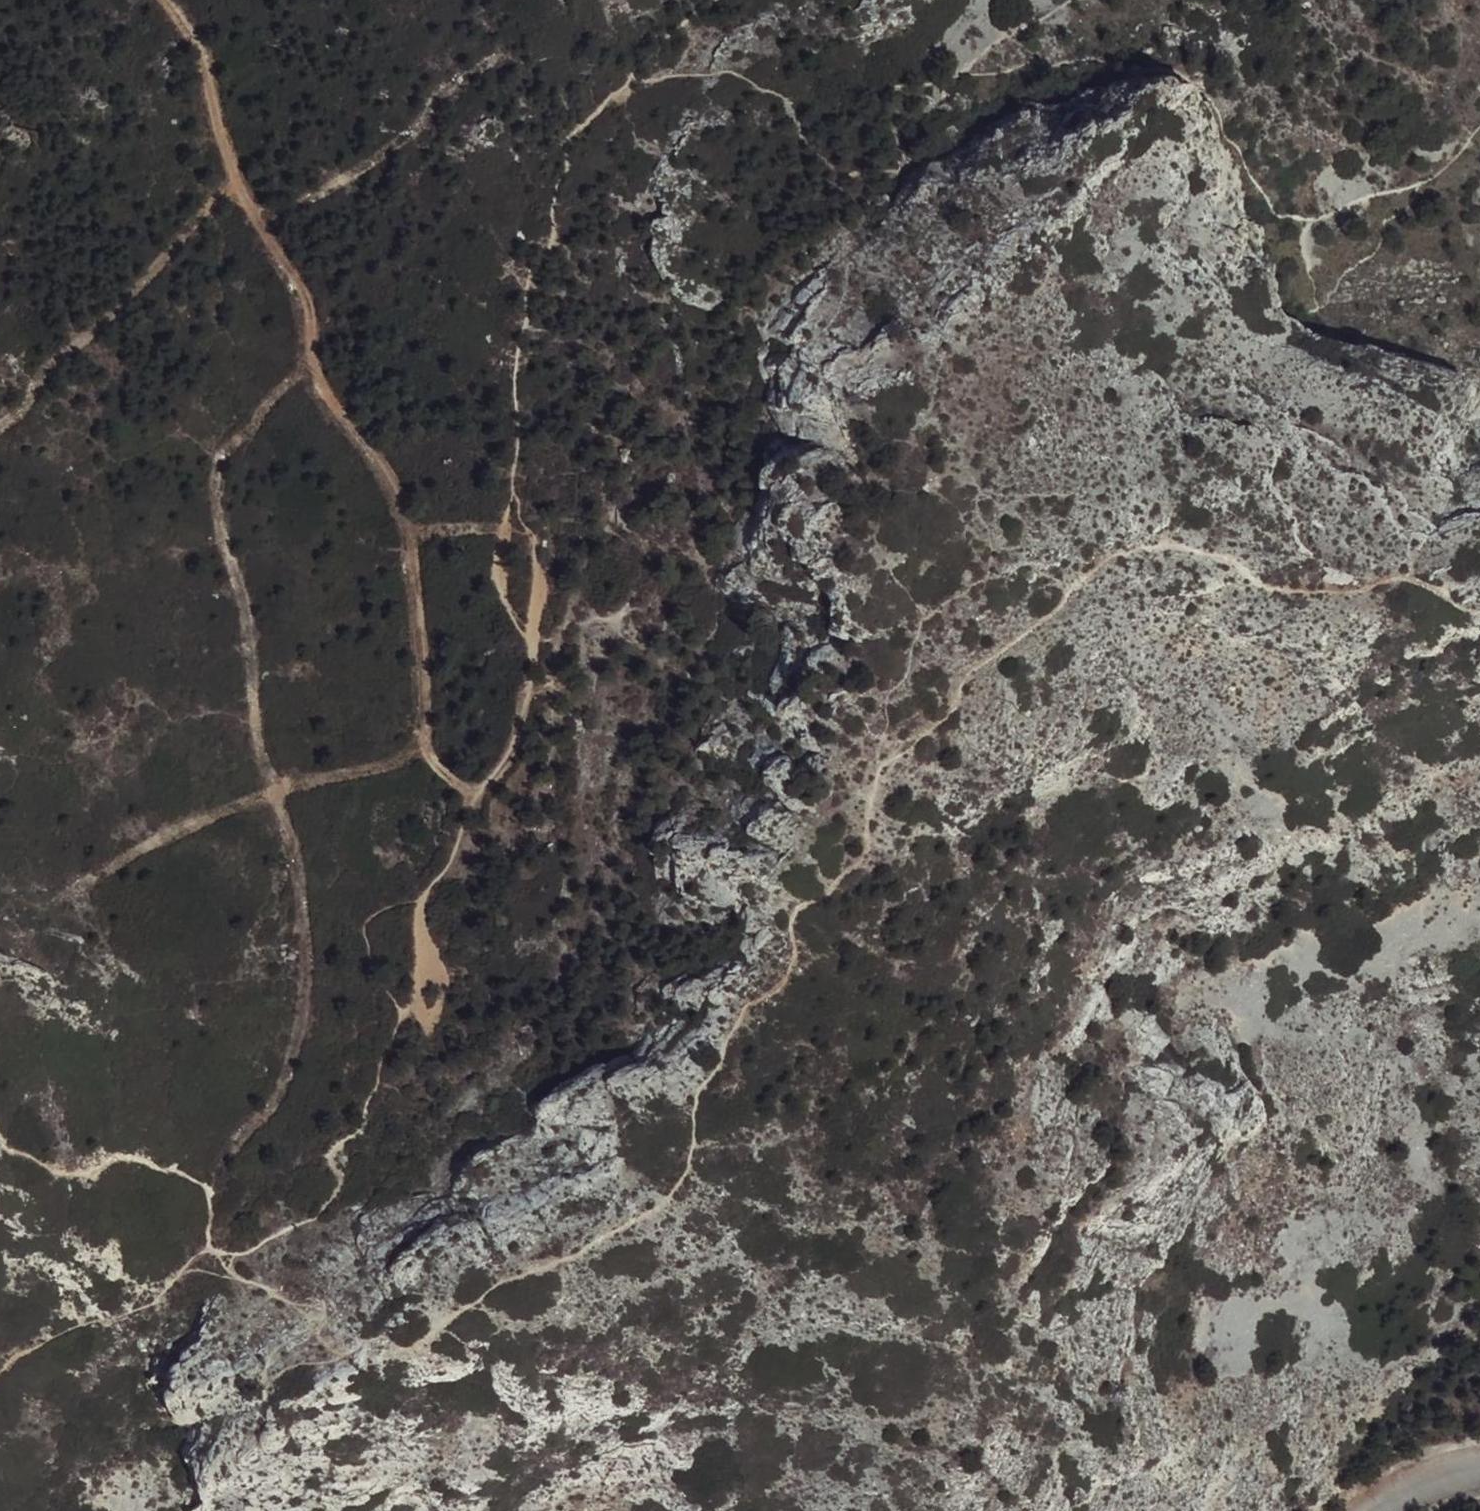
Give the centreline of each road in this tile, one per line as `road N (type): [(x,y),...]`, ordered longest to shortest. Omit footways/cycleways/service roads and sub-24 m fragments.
road 1 (track): [(179,0),(195,30),(240,192),(304,295),(317,388),(398,494),(427,734),(472,793)]
road 2 (unclassified): [(1369,1510),(1410,1485),(1479,1462)]

